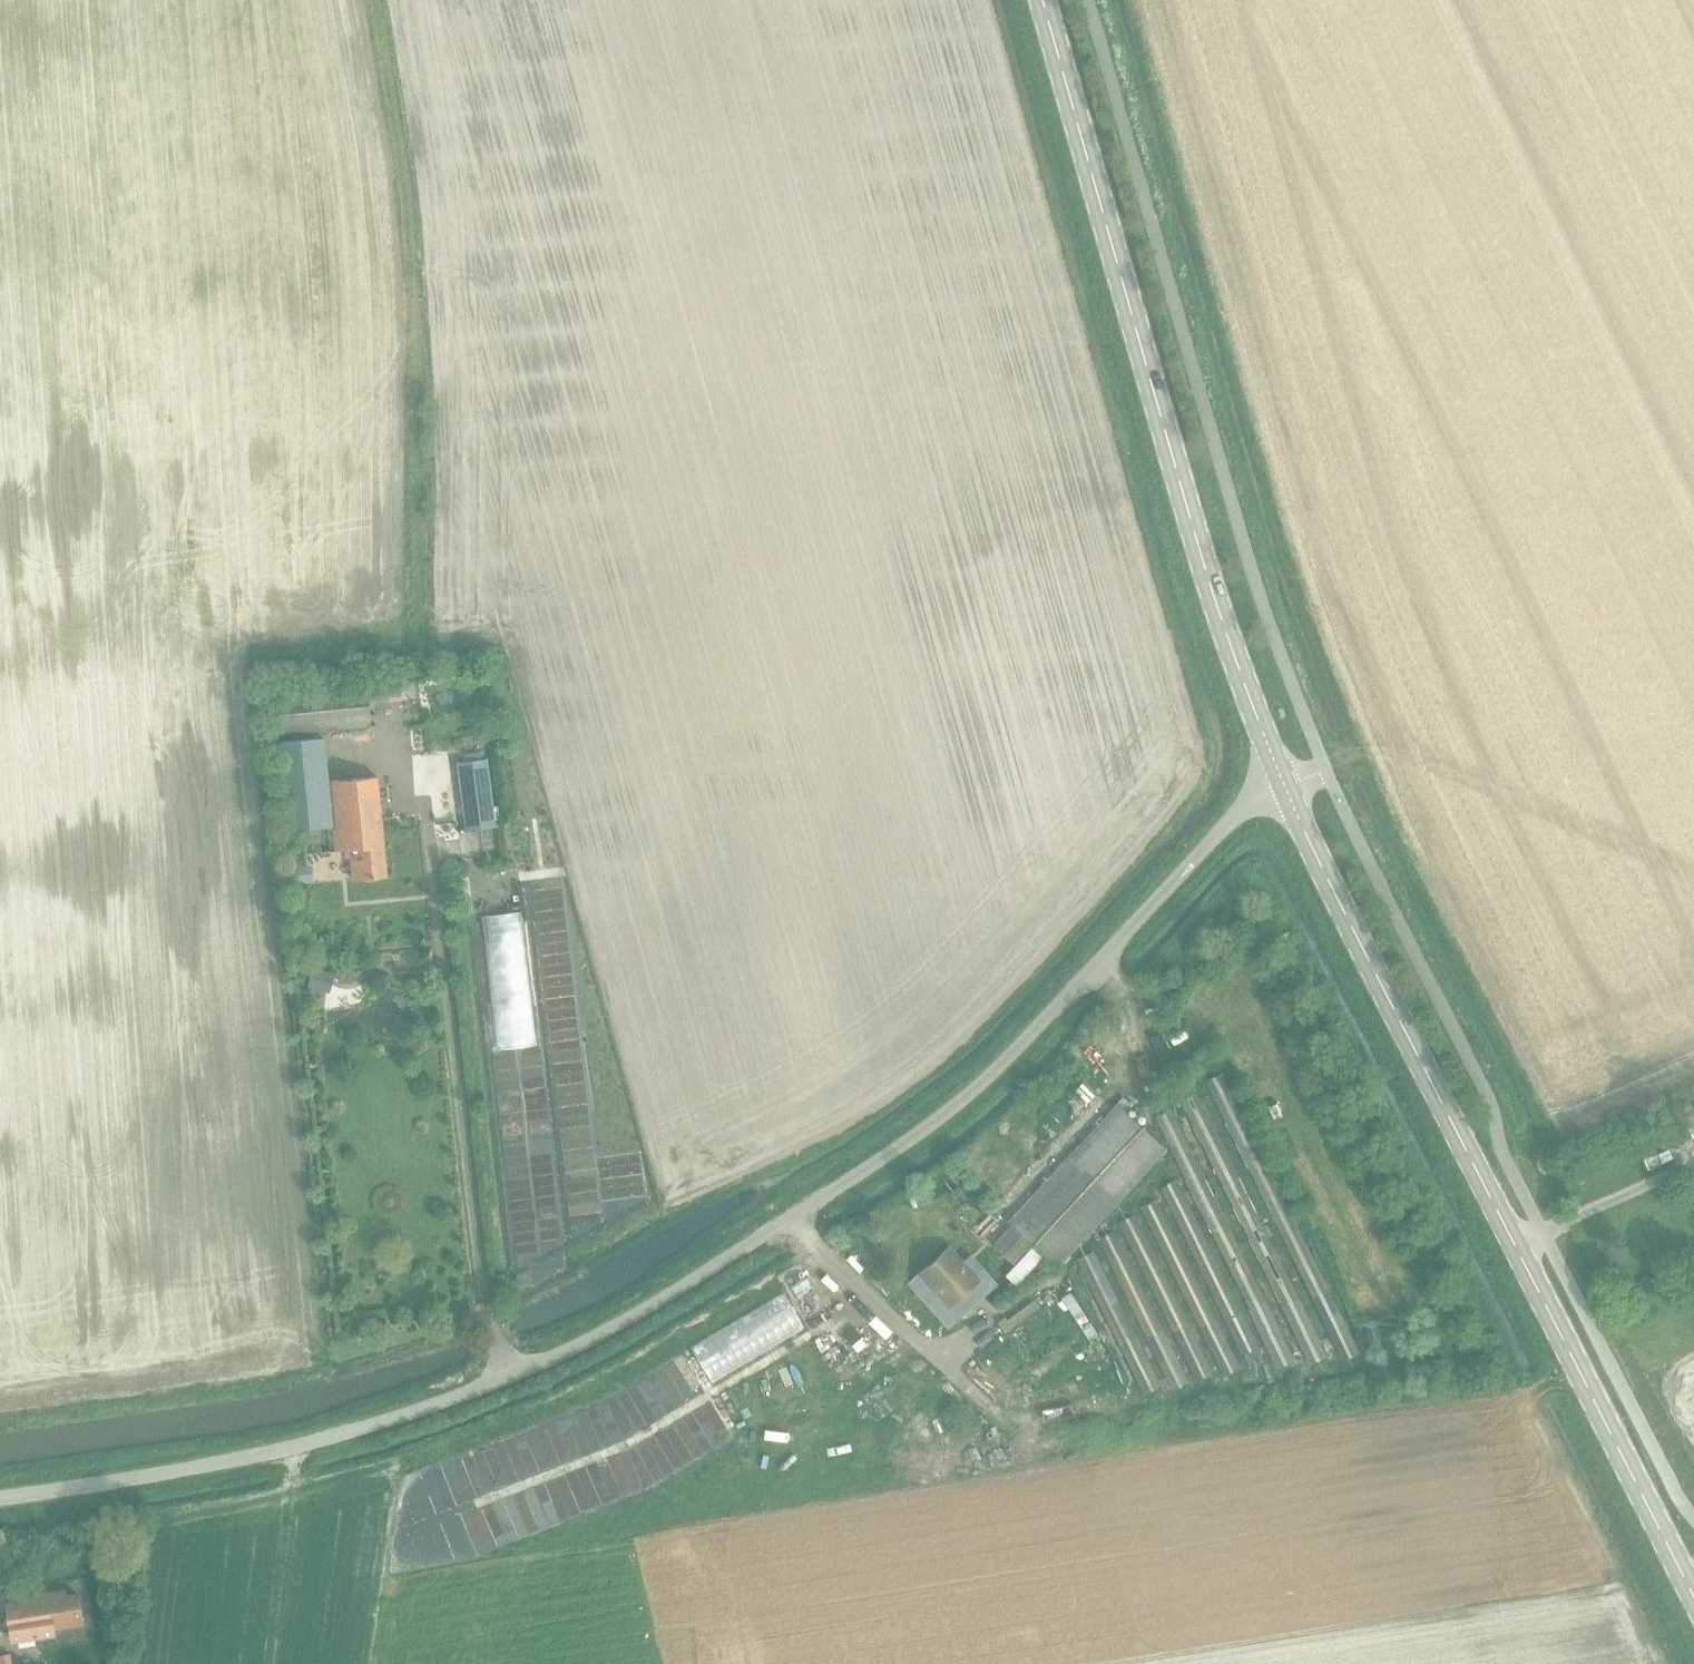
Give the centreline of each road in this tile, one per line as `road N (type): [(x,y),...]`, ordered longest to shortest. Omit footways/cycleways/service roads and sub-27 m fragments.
road 1 (unclassified): [(509,1377),(741,1259),(947,1113),(1238,811),(1284,788)]
road 2 (tertiary): [(1693,1608),(1284,788)]
road 3 (tertiary): [(1284,788),(1187,524),(1041,0)]
road 4 (unclassified): [(509,1377),(486,1302),(431,849),(495,841)]
road 5 (unclassified): [(0,1505),(215,1470),(363,1431),(509,1377)]

